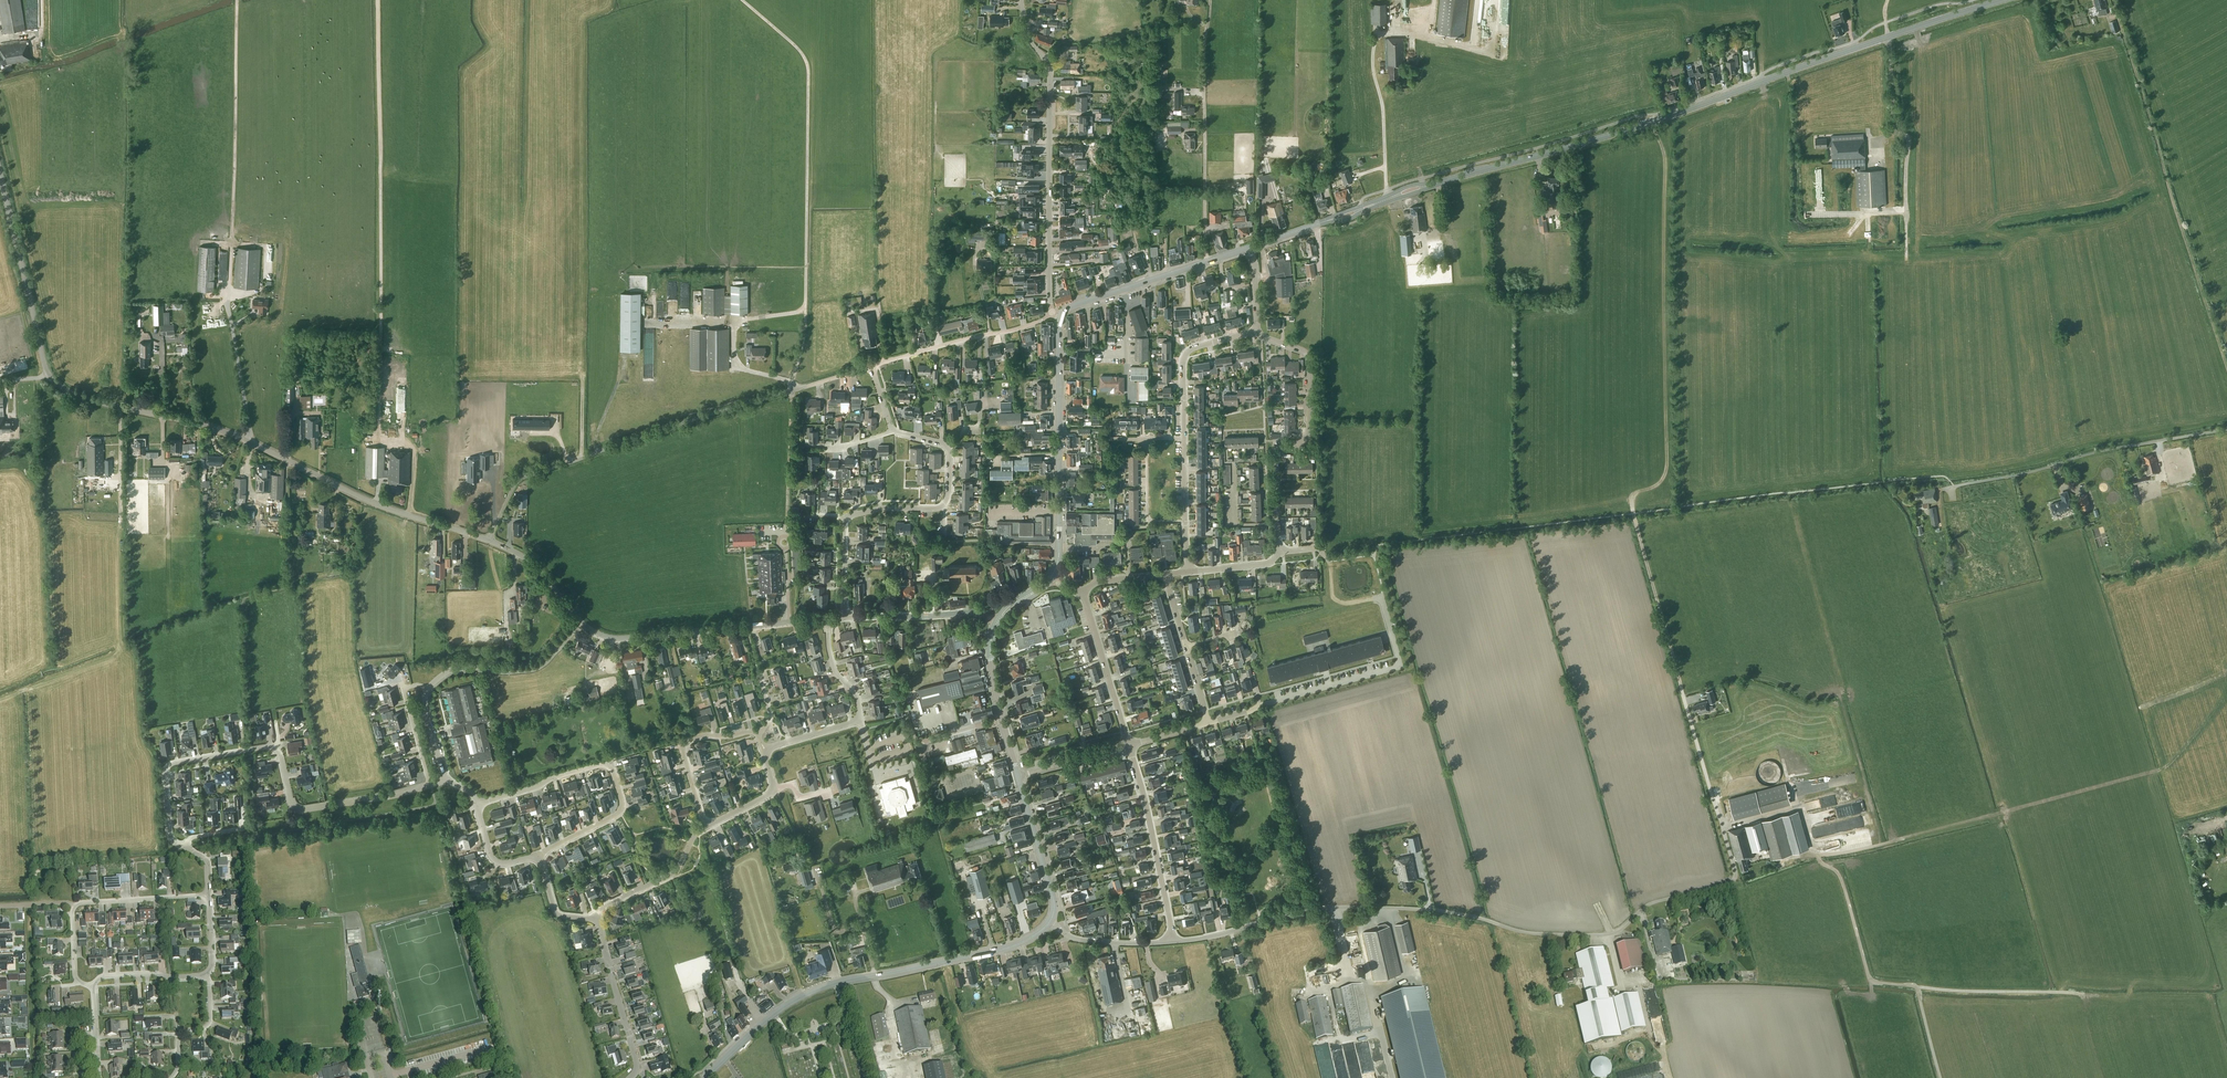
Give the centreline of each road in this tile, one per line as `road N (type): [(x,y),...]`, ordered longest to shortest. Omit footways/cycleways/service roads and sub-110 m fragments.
road 1 (residential): [(1174,941),(1344,906),(1445,911),(1537,933),(1607,933),(1646,905),(1727,884),(1736,871),(1681,687)]
road 2 (tertiary): [(489,540),(372,502),(228,432),(85,398),(55,383),(0,176)]
road 3 (secondary): [(1442,181),(1621,131),(2001,0)]
road 4 (unclassified): [(489,540),(513,487),(530,474),(872,366)]
road 5 (residential): [(184,848),(168,829),(164,772),(176,761),(271,746),(300,809),(431,785)]
road 6 (secondary): [(705,1077),(761,1024),(814,991),(1016,945),(1050,921)]
road 7 (track): [(2226,367),(2112,0)]
road 8 (residential): [(1052,312),(1048,66),(1031,41),(1021,0)]
road 9 (residential): [(1189,572),(1183,360),(1197,346),(1257,332)]
road 10 (unclassified): [(1955,486),(2226,429)]
road 11 (residential): [(538,854),(619,812),(610,768),(476,805)]
road 12 (residential): [(1208,723),(1401,665),(1382,596)]
road 13 (residential): [(1279,552),(1276,454),(1310,433),(1310,361),(1303,350),(1257,332)]
road 14 (secondary): [(1051,578),(1059,552),(1060,316)]
road 15 (tertiary): [(580,622),(620,638),(789,622)]
road 16 (secondary): [(1060,316),(1248,246)]
road 17 (residential): [(1174,941),(1129,746)]
road 18 (unclassified): [(872,366),(1052,312)]
road 19 (residential): [(428,688),(453,670),(537,666),(580,622)]
road 20 (residential): [(598,916),(636,1059),(629,1077)]
road 21 (residential): [(1129,746),(1082,590)]
road 22 (residential): [(705,827),(685,742),(758,734)]
road 23 (tertiary): [(844,617),(969,611),(997,622)]
road 24 (secondary): [(1050,921),(1051,886),(1018,777)]
road 25 (residential): [(598,916),(608,903),(675,871),(705,827)]
road 26 (residential): [(75,906),(209,895)]
road 27 (secondary): [(1442,181),(1413,184),(1317,224)]
road 28 (secondary): [(1317,224),(1442,181)]
road 29 (unclassified): [(945,780),(930,775),(921,744),(1001,719)]
road 30 (residential): [(1050,921),(1081,940),(1174,941)]
road 31 (tertiary): [(580,622),(533,564),(489,540)]
road 32 (residential): [(172,1077),(179,1037),(210,1022),(205,974)]

